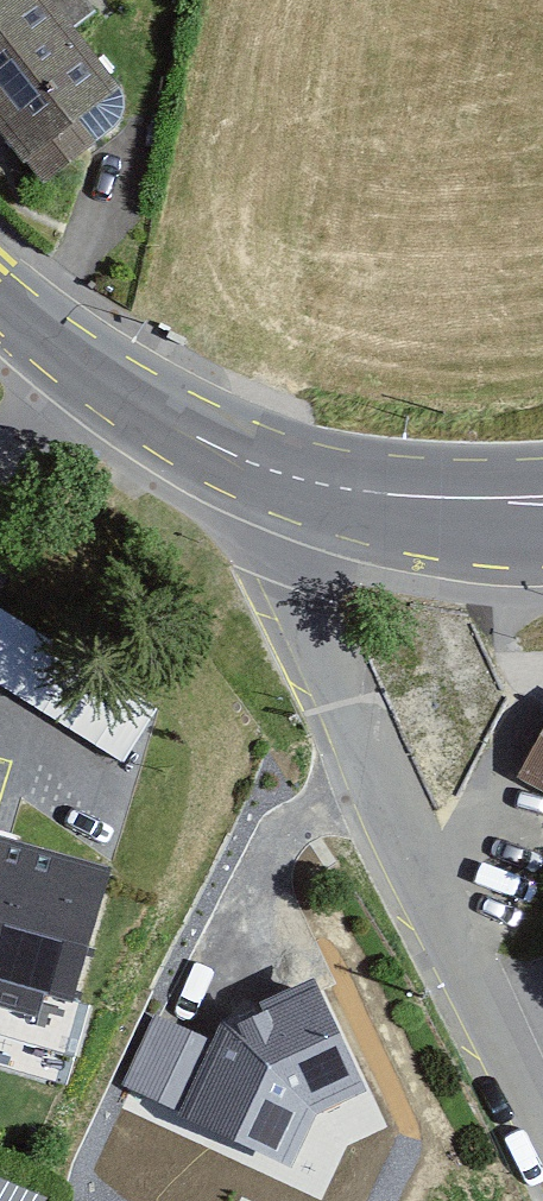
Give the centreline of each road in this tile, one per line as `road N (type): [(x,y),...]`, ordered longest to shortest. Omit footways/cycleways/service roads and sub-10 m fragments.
road 1 (residential): [(268,469),(417,871),(542,1146)]
road 2 (secondary): [(268,469),(390,503),(542,517)]
road 3 (secondary): [(73,360),(182,429),(268,469)]
road 4 (residential): [(0,506),(73,360)]

